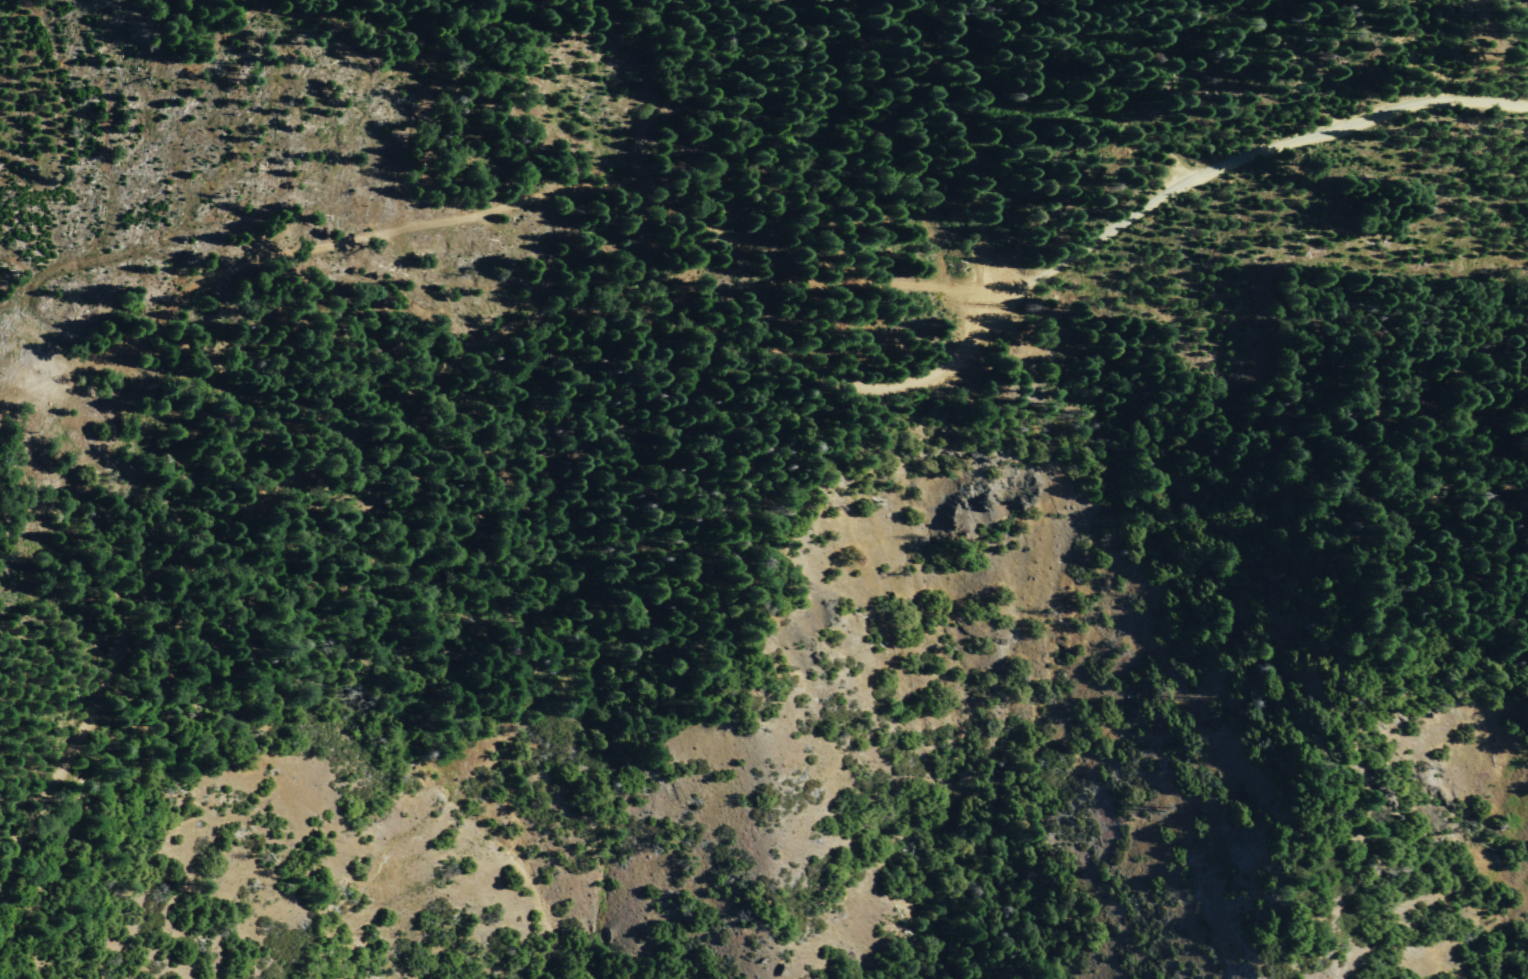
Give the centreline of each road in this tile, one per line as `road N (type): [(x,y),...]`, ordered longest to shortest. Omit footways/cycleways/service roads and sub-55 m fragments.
road 1 (residential): [(0,886),(74,752),(117,633),(157,569),(204,529),(316,466),(468,356),(530,331),(651,329),(741,346),(861,385),(896,385),(930,371),(958,348),(975,319),(1129,212),(1215,166),(1391,108),(1527,104)]

